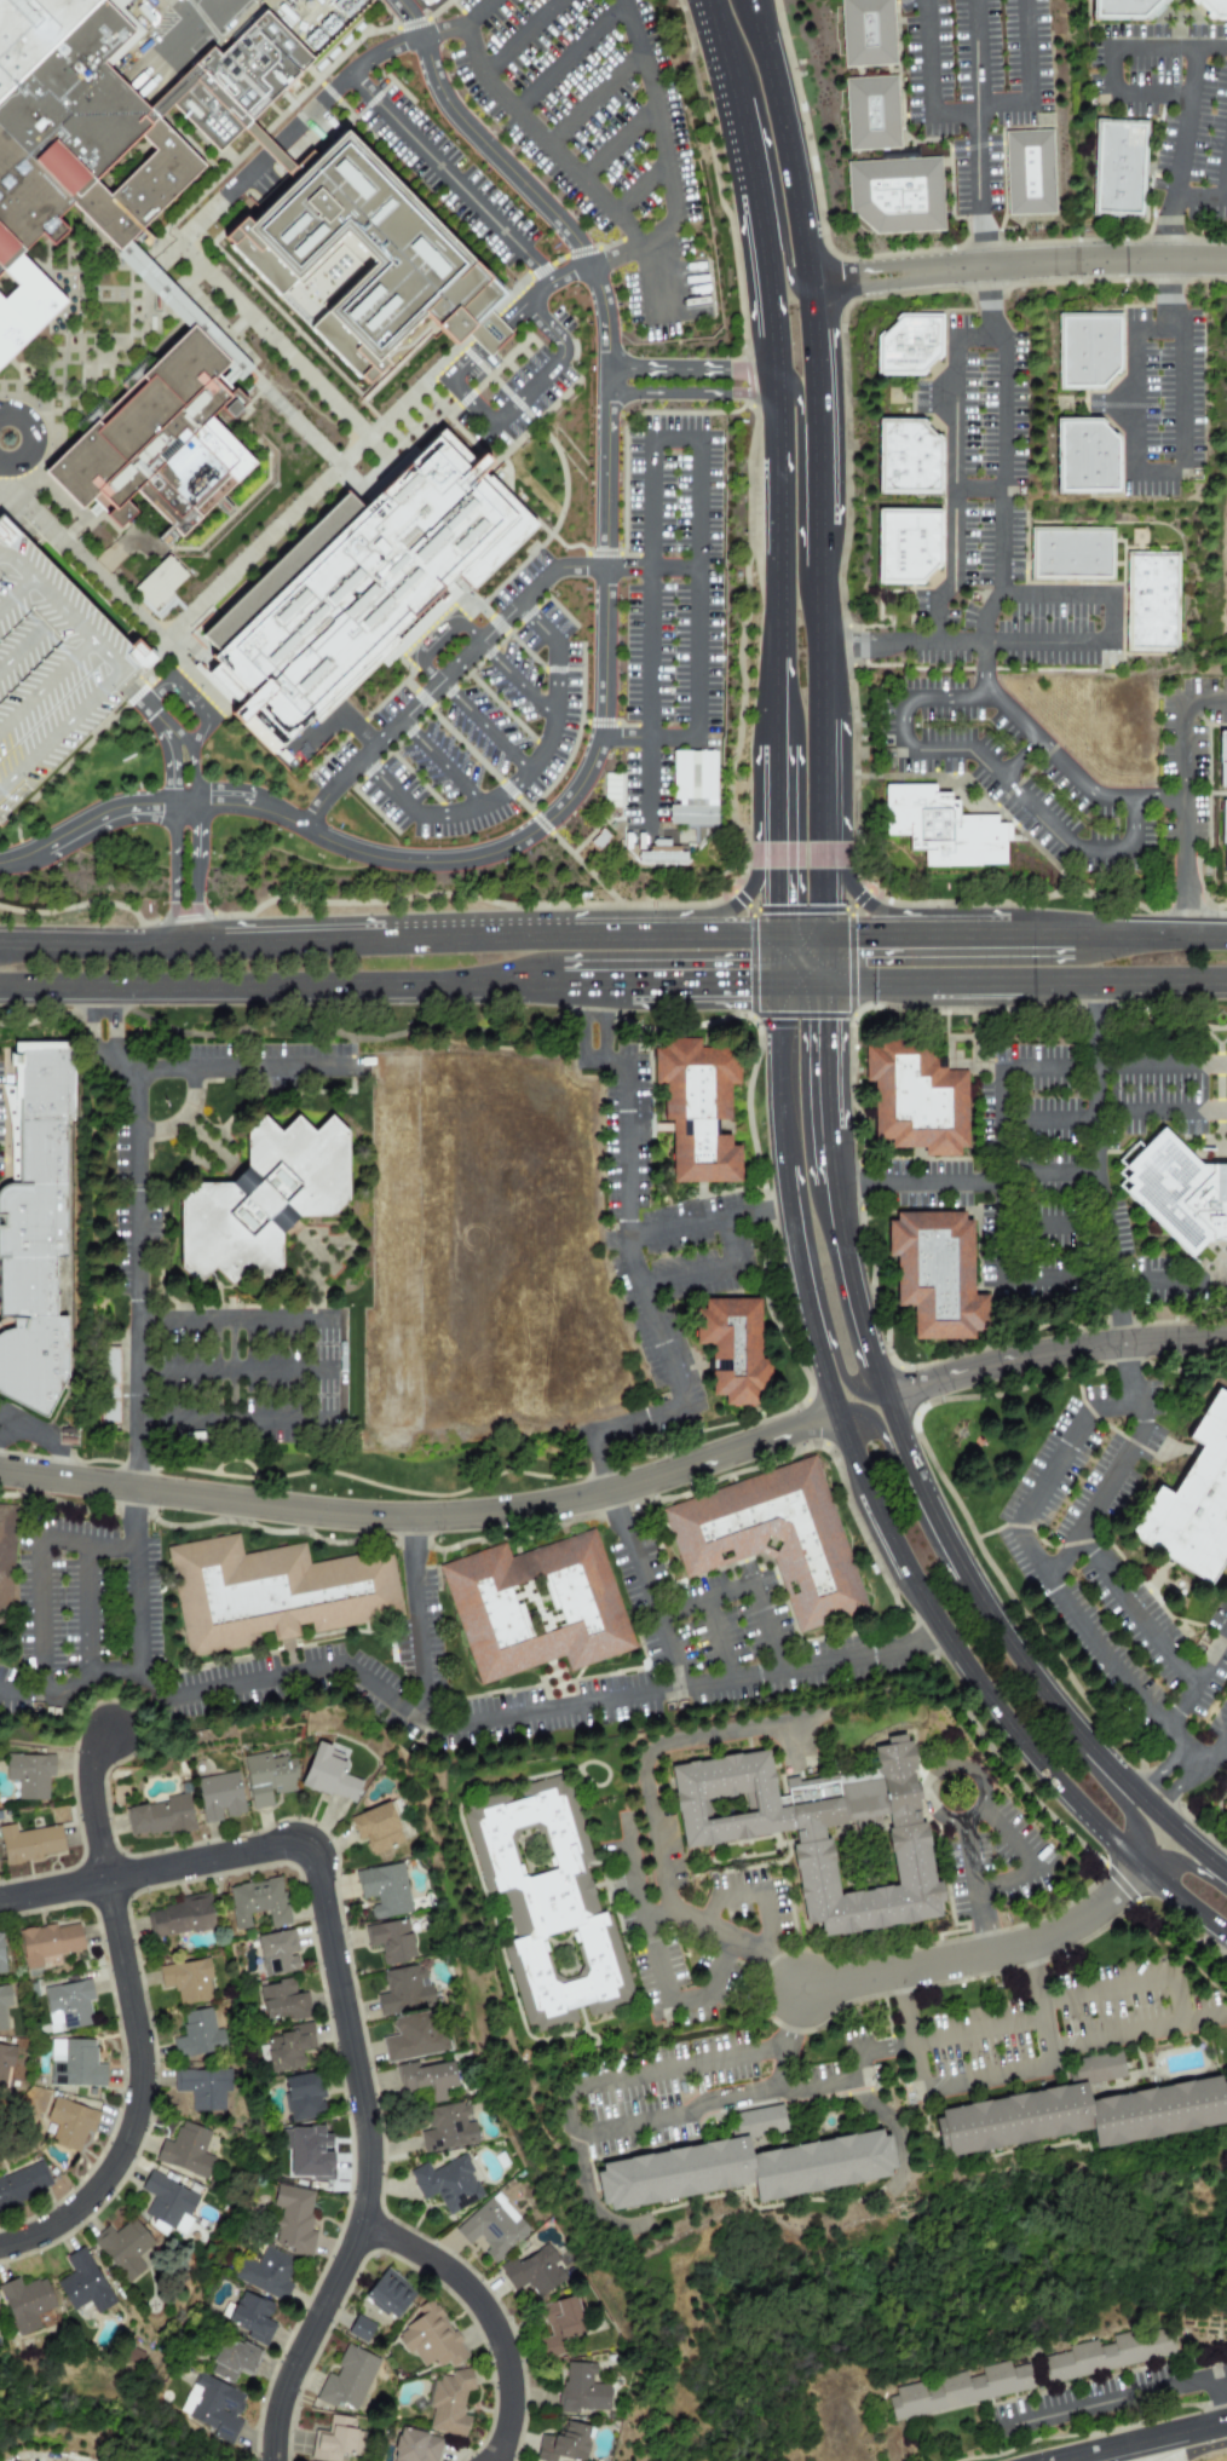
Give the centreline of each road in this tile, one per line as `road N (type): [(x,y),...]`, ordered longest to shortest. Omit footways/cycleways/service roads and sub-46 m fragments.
road 1 (primary): [(0,987),(1226,982)]
road 2 (tertiary): [(0,1473),(319,1516),(451,1520),(557,1509),(837,1418)]
road 3 (primary): [(824,936),(0,945)]
road 4 (residential): [(286,1850),(317,1865),(367,2080),(371,2194),(369,2232),(282,2414),(281,2460)]
road 5 (secondary): [(1226,1874),(1136,1794),(1013,1649),(927,1504),(886,1395)]
road 6 (secondary): [(837,1418),(941,1632),(1047,1771),(1139,1869)]
road 7 (secondary): [(776,984),(789,1210),(837,1418)]
road 8 (residential): [(0,2249),(71,2220),(126,2152),(142,2103),(144,2063),(110,1883)]
road 9 (primary): [(773,692),(759,733),(757,864),(742,899),(716,915),(560,917),(529,936)]
road 10 (primary): [(1226,936),(824,936)]
road 11 (residential): [(826,284),(987,267),(1226,263)]
road 12 (secondary): [(765,369),(774,747)]
road 13 (residential): [(1139,1869),(1094,1912),(1027,1947),(801,1988)]
road 14 (tertiary): [(886,1395),(1047,1355),(1226,1343)]
road 15 (primary): [(1081,935),(1016,913),(871,910),(851,888),(823,826)]
road 16 (secondary): [(780,1131),(799,1166),(820,1304),(840,1370),(856,1388),(886,1395)]
road 17 (residential): [(369,2232),(471,2286),(507,2348),(514,2414),(501,2460)]
road 18 (residential): [(0,1904),(286,1850)]
road 19 (secondary): [(826,284),(767,0)]
road 20 (secondary): [(713,52),(738,67),(751,90),(788,282),(826,284)]
road 21 (secondary): [(774,747),(776,984)]
road 22 (secondary): [(974,1592),(944,1566),(885,1439),(864,1419),(837,1418)]
road 23 (secondary): [(886,1395),(853,1285),(836,1185)]
road 24 (secondary): [(698,0),(747,194)]
road 25 (secondary): [(747,194),(765,369)]
road 26 (secondary): [(1139,1869),(1128,1814),(1075,1751),(1068,1722)]
road 27 (tertiary): [(1067,2460),(1226,2422)]
road 28 (residential): [(110,1883),(93,1775),(113,1736)]
road 29 (secondary): [(824,715),(825,564)]
road 30 (secondary): [(830,1131),(825,984)]
road 31 (secondary): [(825,564),(825,423)]
road 32 (secondary): [(825,423),(826,284)]

